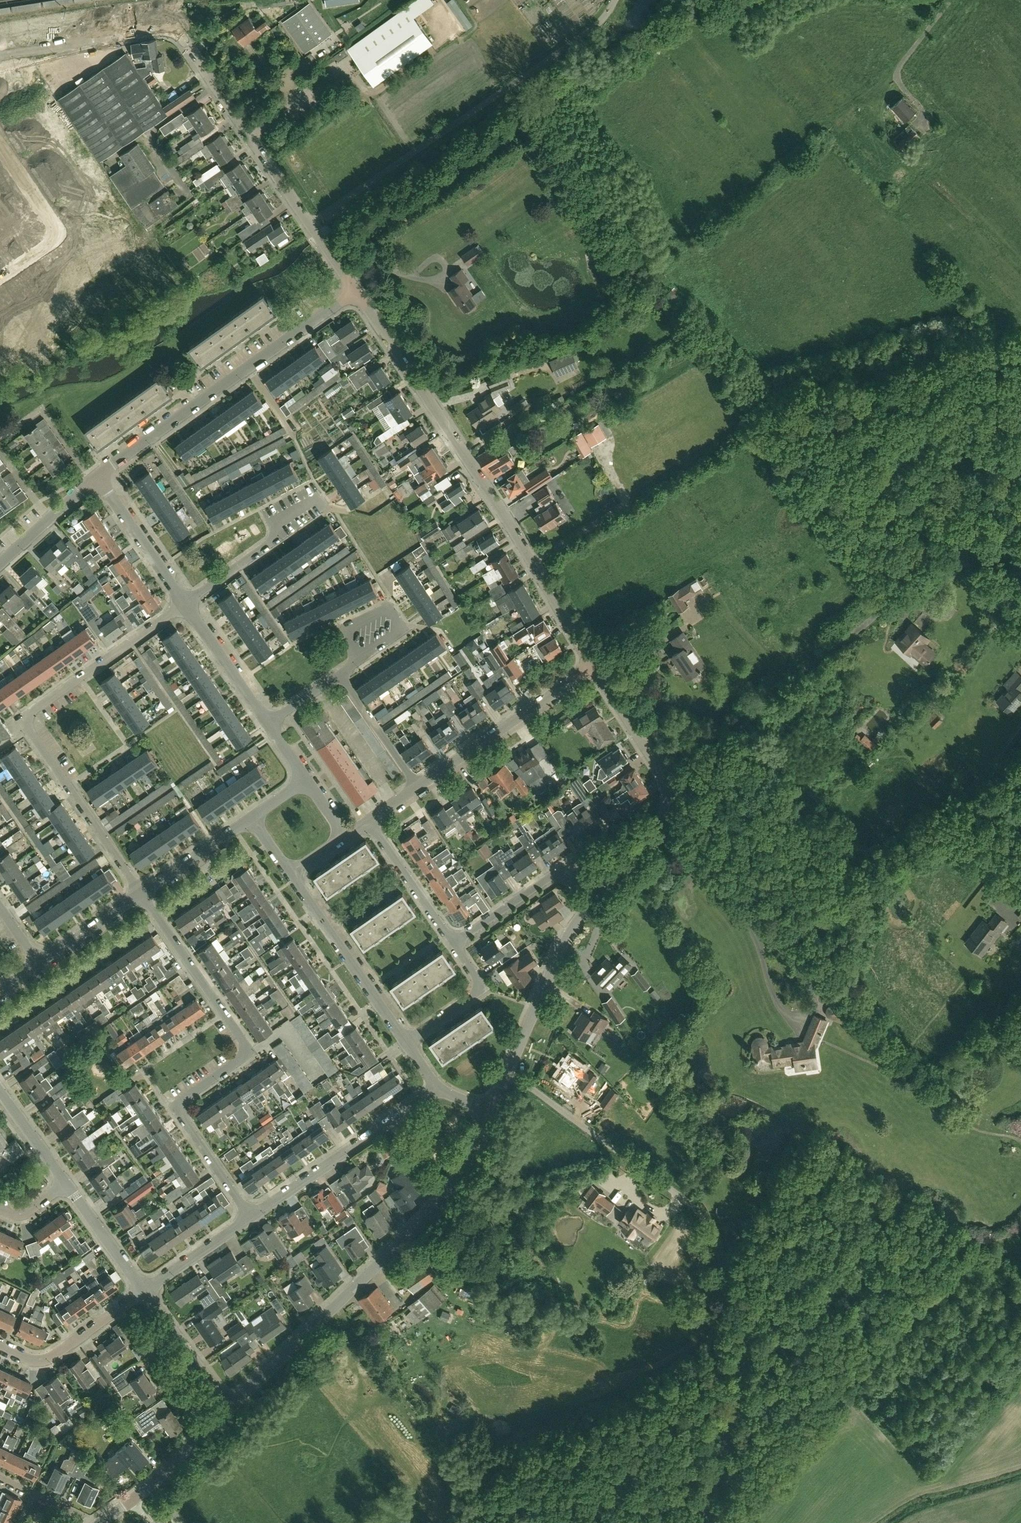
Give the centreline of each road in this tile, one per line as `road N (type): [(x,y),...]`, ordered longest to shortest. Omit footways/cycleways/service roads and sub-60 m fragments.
road 1 (unclassified): [(594,667),(356,291)]
road 2 (unclassified): [(1020,807),(978,813),(858,894),(810,910),(751,886),(690,812),(670,807)]
road 3 (residential): [(251,1218),(179,1108),(242,1059),(246,1045),(142,894)]
road 4 (residential): [(142,894),(27,717),(184,604)]
road 5 (unclassified): [(231,1410),(435,1208),(492,1112)]
road 6 (unclassified): [(310,224),(583,35),(615,0)]
road 7 (track): [(718,1522),(753,1373),(752,1324),(710,1227),(693,1208)]
road 8 (residential): [(97,478),(356,291)]
road 9 (unclassified): [(508,1074),(563,944),(663,829),(670,807)]
road 10 (unclassified): [(180,36),(310,224)]
road 11 (unclassified): [(693,1208),(508,1074)]
road 12 (residential): [(251,1218),(437,1090)]
road 13 (residential): [(416,787),(594,667)]
road 14 (residential): [(406,1043),(290,874)]
road 15 (unknown): [(0,68),(149,33),(180,36)]
road 16 (residential): [(184,604),(275,537),(279,521),(324,496)]
road 17 (unclassified): [(100,1522),(231,1410)]
road 18 (residential): [(144,1291),(43,1360),(0,1346)]
road 19 (unclassified): [(670,807),(666,778),(594,667)]
road 20 (residential): [(184,604),(97,478)]
road 21 (residential): [(453,943),(577,859)]
road 22 (residential): [(369,820),(453,943)]
road 23 (residential): [(231,1410),(144,1291)]
road 24 (residential): [(268,724),(184,604)]
road 25 (residential): [(406,1043),(476,992),(478,978),(453,943)]
road 26 (residential): [(416,787),(339,674)]
road 27 (residential): [(142,894),(252,819)]
road 28 (residential): [(144,1291),(65,1184)]
road 29 (residential): [(144,1291),(251,1218)]
road 30 (residential): [(39,963),(142,894)]
road 31 (residential): [(359,660),(396,633),(398,621),(385,612),(347,637)]

